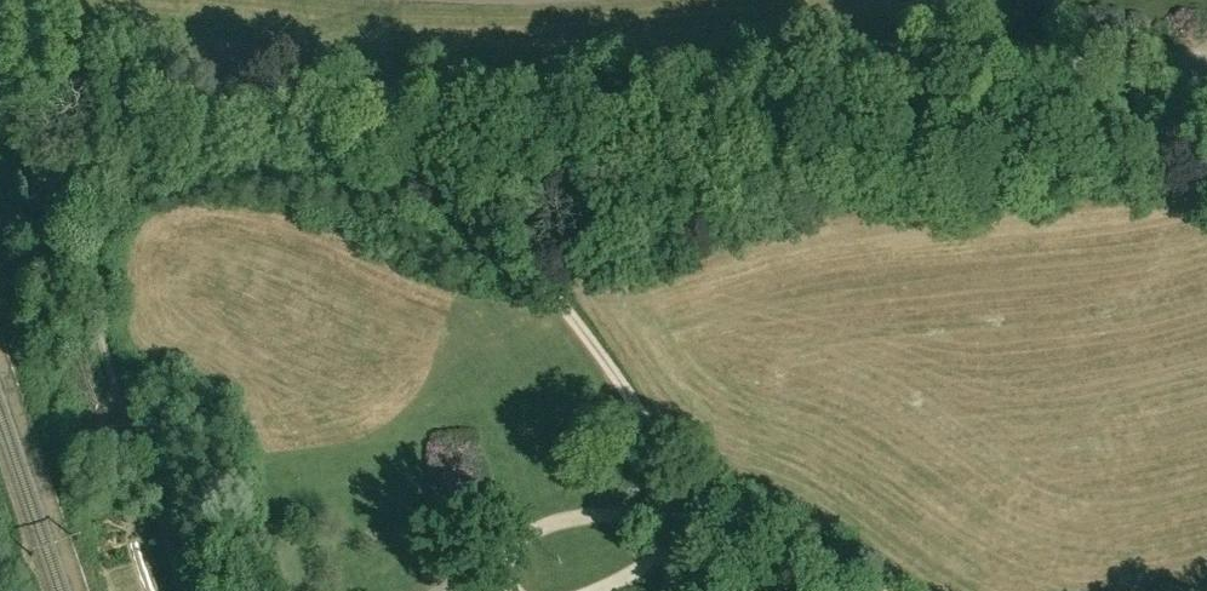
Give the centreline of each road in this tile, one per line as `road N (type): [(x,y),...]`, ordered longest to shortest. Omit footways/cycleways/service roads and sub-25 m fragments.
road 1 (unclassified): [(1206,60),(999,67),(586,99),(382,93)]
road 2 (track): [(186,590),(89,306),(93,241),(122,198),(172,173),(231,164),(349,184),(376,180),(390,167),(390,131)]
road 3 (track): [(874,590),(796,533),(680,488),(548,280),(393,144)]
road 4 (unclassified): [(0,85),(382,93)]

